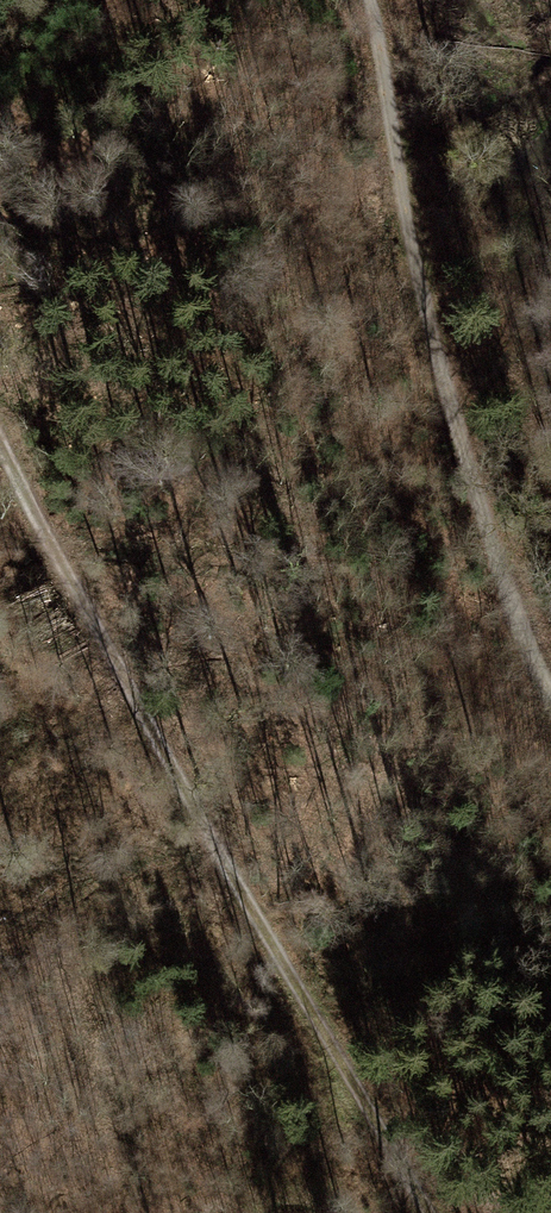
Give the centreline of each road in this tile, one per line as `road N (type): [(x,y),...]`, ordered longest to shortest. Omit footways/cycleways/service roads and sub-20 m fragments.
road 1 (track): [(418,1212),(0,457)]
road 2 (track): [(366,0),(427,318),(535,695),(550,719)]

